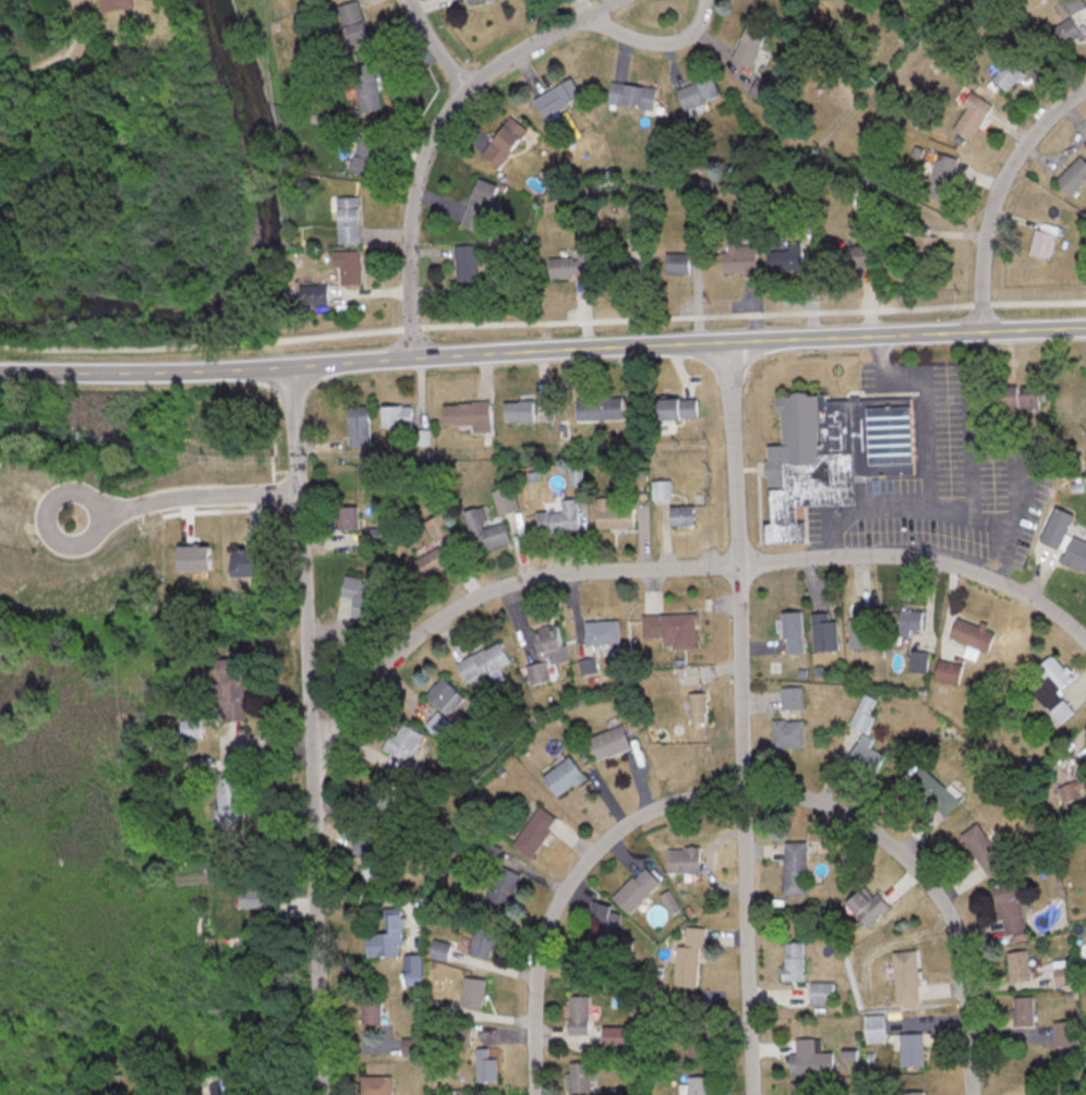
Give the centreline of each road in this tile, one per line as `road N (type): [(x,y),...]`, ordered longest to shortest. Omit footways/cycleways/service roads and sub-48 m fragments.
road 1 (tertiary): [(0,373),(156,374),(1085,328)]
road 2 (residential): [(1085,641),(1004,586),(945,564),(894,558),(541,577),(497,589),(415,640),(307,752)]
road 3 (residential): [(751,1094),(738,533),(724,342)]
road 4 (residential): [(320,1094),(289,367)]
road 5 (residential): [(615,0),(492,68),(444,119),(417,186),(410,360)]
road 6 (residential): [(969,1094),(960,964),(945,914),(922,878),(870,830),(820,804),(771,788),(745,789)]
road 7 (residential): [(535,1094),(538,951),(560,899),(595,855),(642,817),(745,789)]
road 8 (residential): [(978,332),(992,210),(1027,141),(1085,89)]
road 9 (residential): [(298,488),(184,495),(83,513)]
road 10 (residential): [(587,15),(634,39),(664,44),(689,34),(702,0)]

